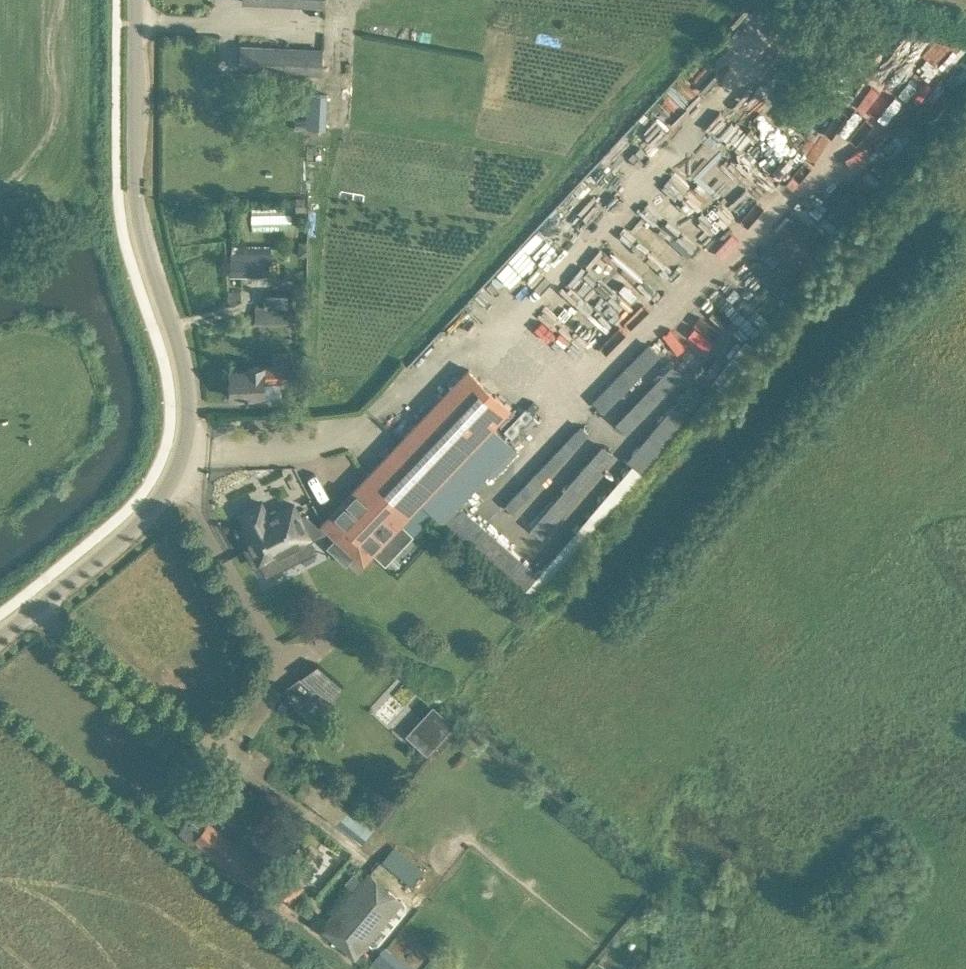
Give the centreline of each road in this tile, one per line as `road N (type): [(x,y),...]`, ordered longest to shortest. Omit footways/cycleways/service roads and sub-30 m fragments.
road 1 (unclassified): [(0,637),(153,514),(176,474),(187,432),(185,381),(135,194),(137,0)]

